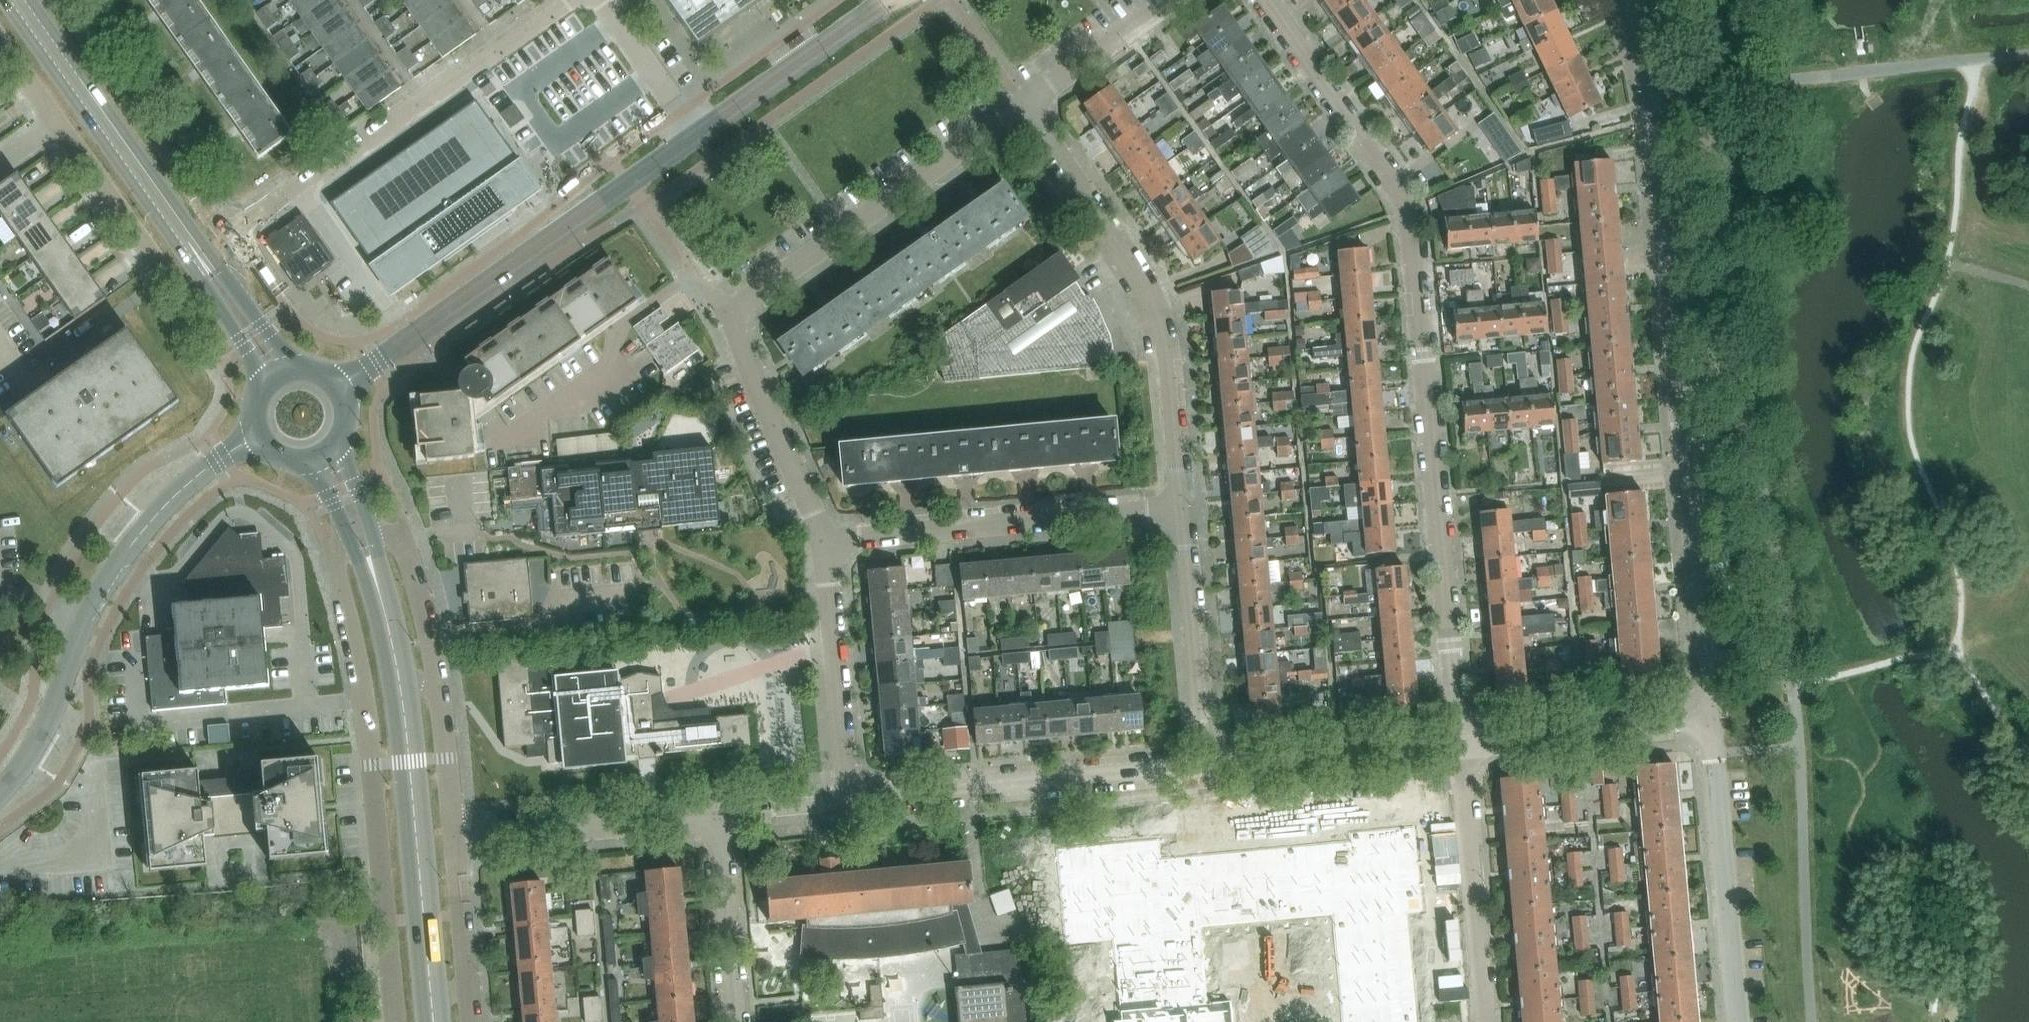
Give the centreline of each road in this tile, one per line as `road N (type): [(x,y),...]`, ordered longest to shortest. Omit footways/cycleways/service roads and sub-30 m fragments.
road 1 (residential): [(1459,741),(1409,215),(1264,0)]
road 2 (residential): [(1709,717),(1652,99),(1624,0)]
road 3 (residential): [(334,565),(365,706),(396,1021)]
road 4 (residential): [(1178,507),(1153,311),(1080,179),(1024,104)]
road 5 (secondary): [(337,388),(697,135)]
road 6 (residential): [(227,236),(572,0)]
road 7 (secondary): [(3,0),(223,313)]
road 8 (residential): [(726,318),(1024,104)]
road 9 (residential): [(824,541),(1178,507)]
road 10 (residential): [(850,798),(1203,765)]
road 11 (secondary): [(235,288),(31,0)]
road 12 (secondary): [(433,1008),(397,666)]
road 13 (residential): [(1738,1021),(1709,717)]
road 14 (residential): [(227,236),(58,0)]
road 15 (residential): [(1485,1021),(1459,741)]
road 16 (residential): [(454,832),(716,817)]
road 17 (residential): [(1203,765),(1178,507)]
road 18 (unclassified): [(257,437),(214,462),(140,533),(84,624)]
road 19 (residential): [(850,798),(824,541)]
road 20 (residential): [(1203,765),(1459,741)]
road 21 (residential): [(1459,741),(1709,717)]
road 22 (residential): [(824,541),(726,318)]
road 23 (residential): [(58,123),(181,297)]
road 24 (residential): [(736,1021),(716,817)]
road 25 (secondary): [(697,135),(861,18)]
road 26 (unclassified): [(84,624),(51,714),(0,792)]
road 27 (residential): [(1024,104),(1171,0)]
road 28 (residential): [(697,135),(601,0)]
road 29 (residential): [(440,694),(405,540)]
road 30 (residential): [(468,980),(454,832)]
road 31 (residential): [(454,832),(440,694)]
road 32 (residential): [(716,817),(850,798)]

